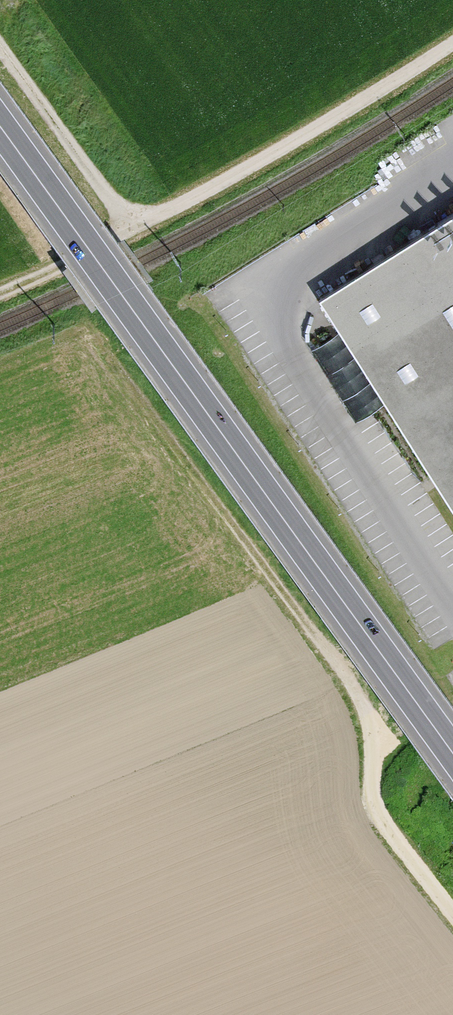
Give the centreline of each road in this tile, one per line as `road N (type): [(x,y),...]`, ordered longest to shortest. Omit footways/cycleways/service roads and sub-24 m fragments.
road 1 (secondary): [(452,753),(0,127)]
road 2 (track): [(452,43),(284,149),(130,231),(0,53)]
road 3 (track): [(452,911),(375,803),(370,718),(359,696),(199,477)]
road 4 (track): [(0,293),(130,231)]

